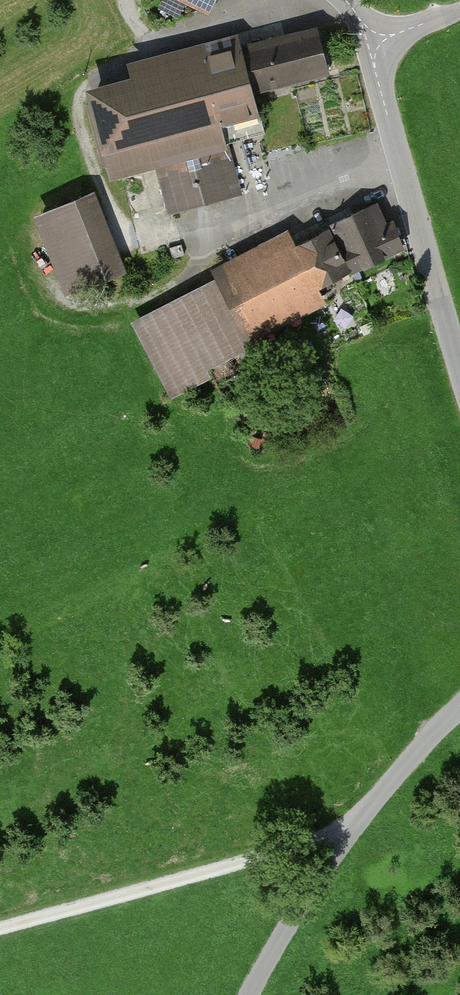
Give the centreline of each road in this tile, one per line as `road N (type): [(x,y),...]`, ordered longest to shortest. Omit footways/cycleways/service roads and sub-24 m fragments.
road 1 (track): [(0,926),(347,834)]
road 2 (unclassified): [(459,708),(347,834),(253,994)]
road 3 (unclassified): [(459,364),(375,71),(377,42)]

